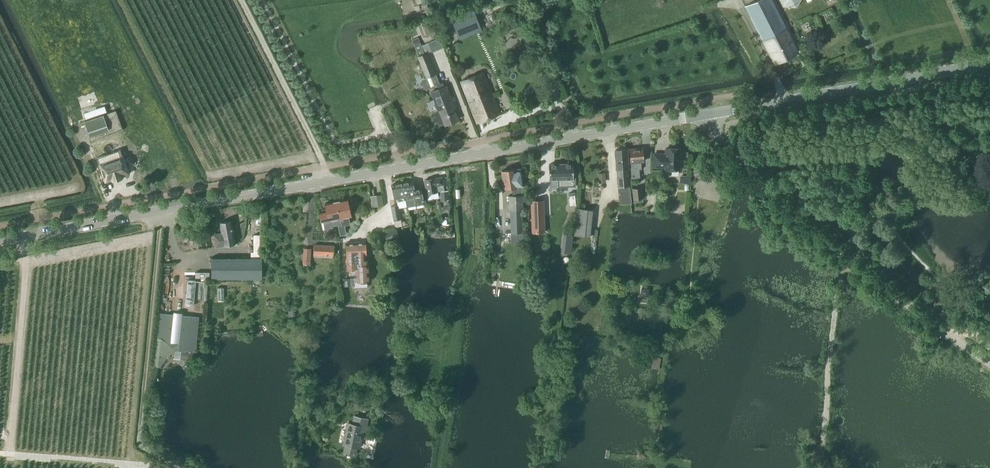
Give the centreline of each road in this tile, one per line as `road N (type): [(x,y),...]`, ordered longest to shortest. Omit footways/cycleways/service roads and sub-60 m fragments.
road 1 (tertiary): [(0,241),(716,112)]
road 2 (unclassified): [(989,362),(735,169),(716,112)]
road 3 (tertiary): [(716,112),(989,59)]
road 4 (track): [(846,259),(818,467)]

